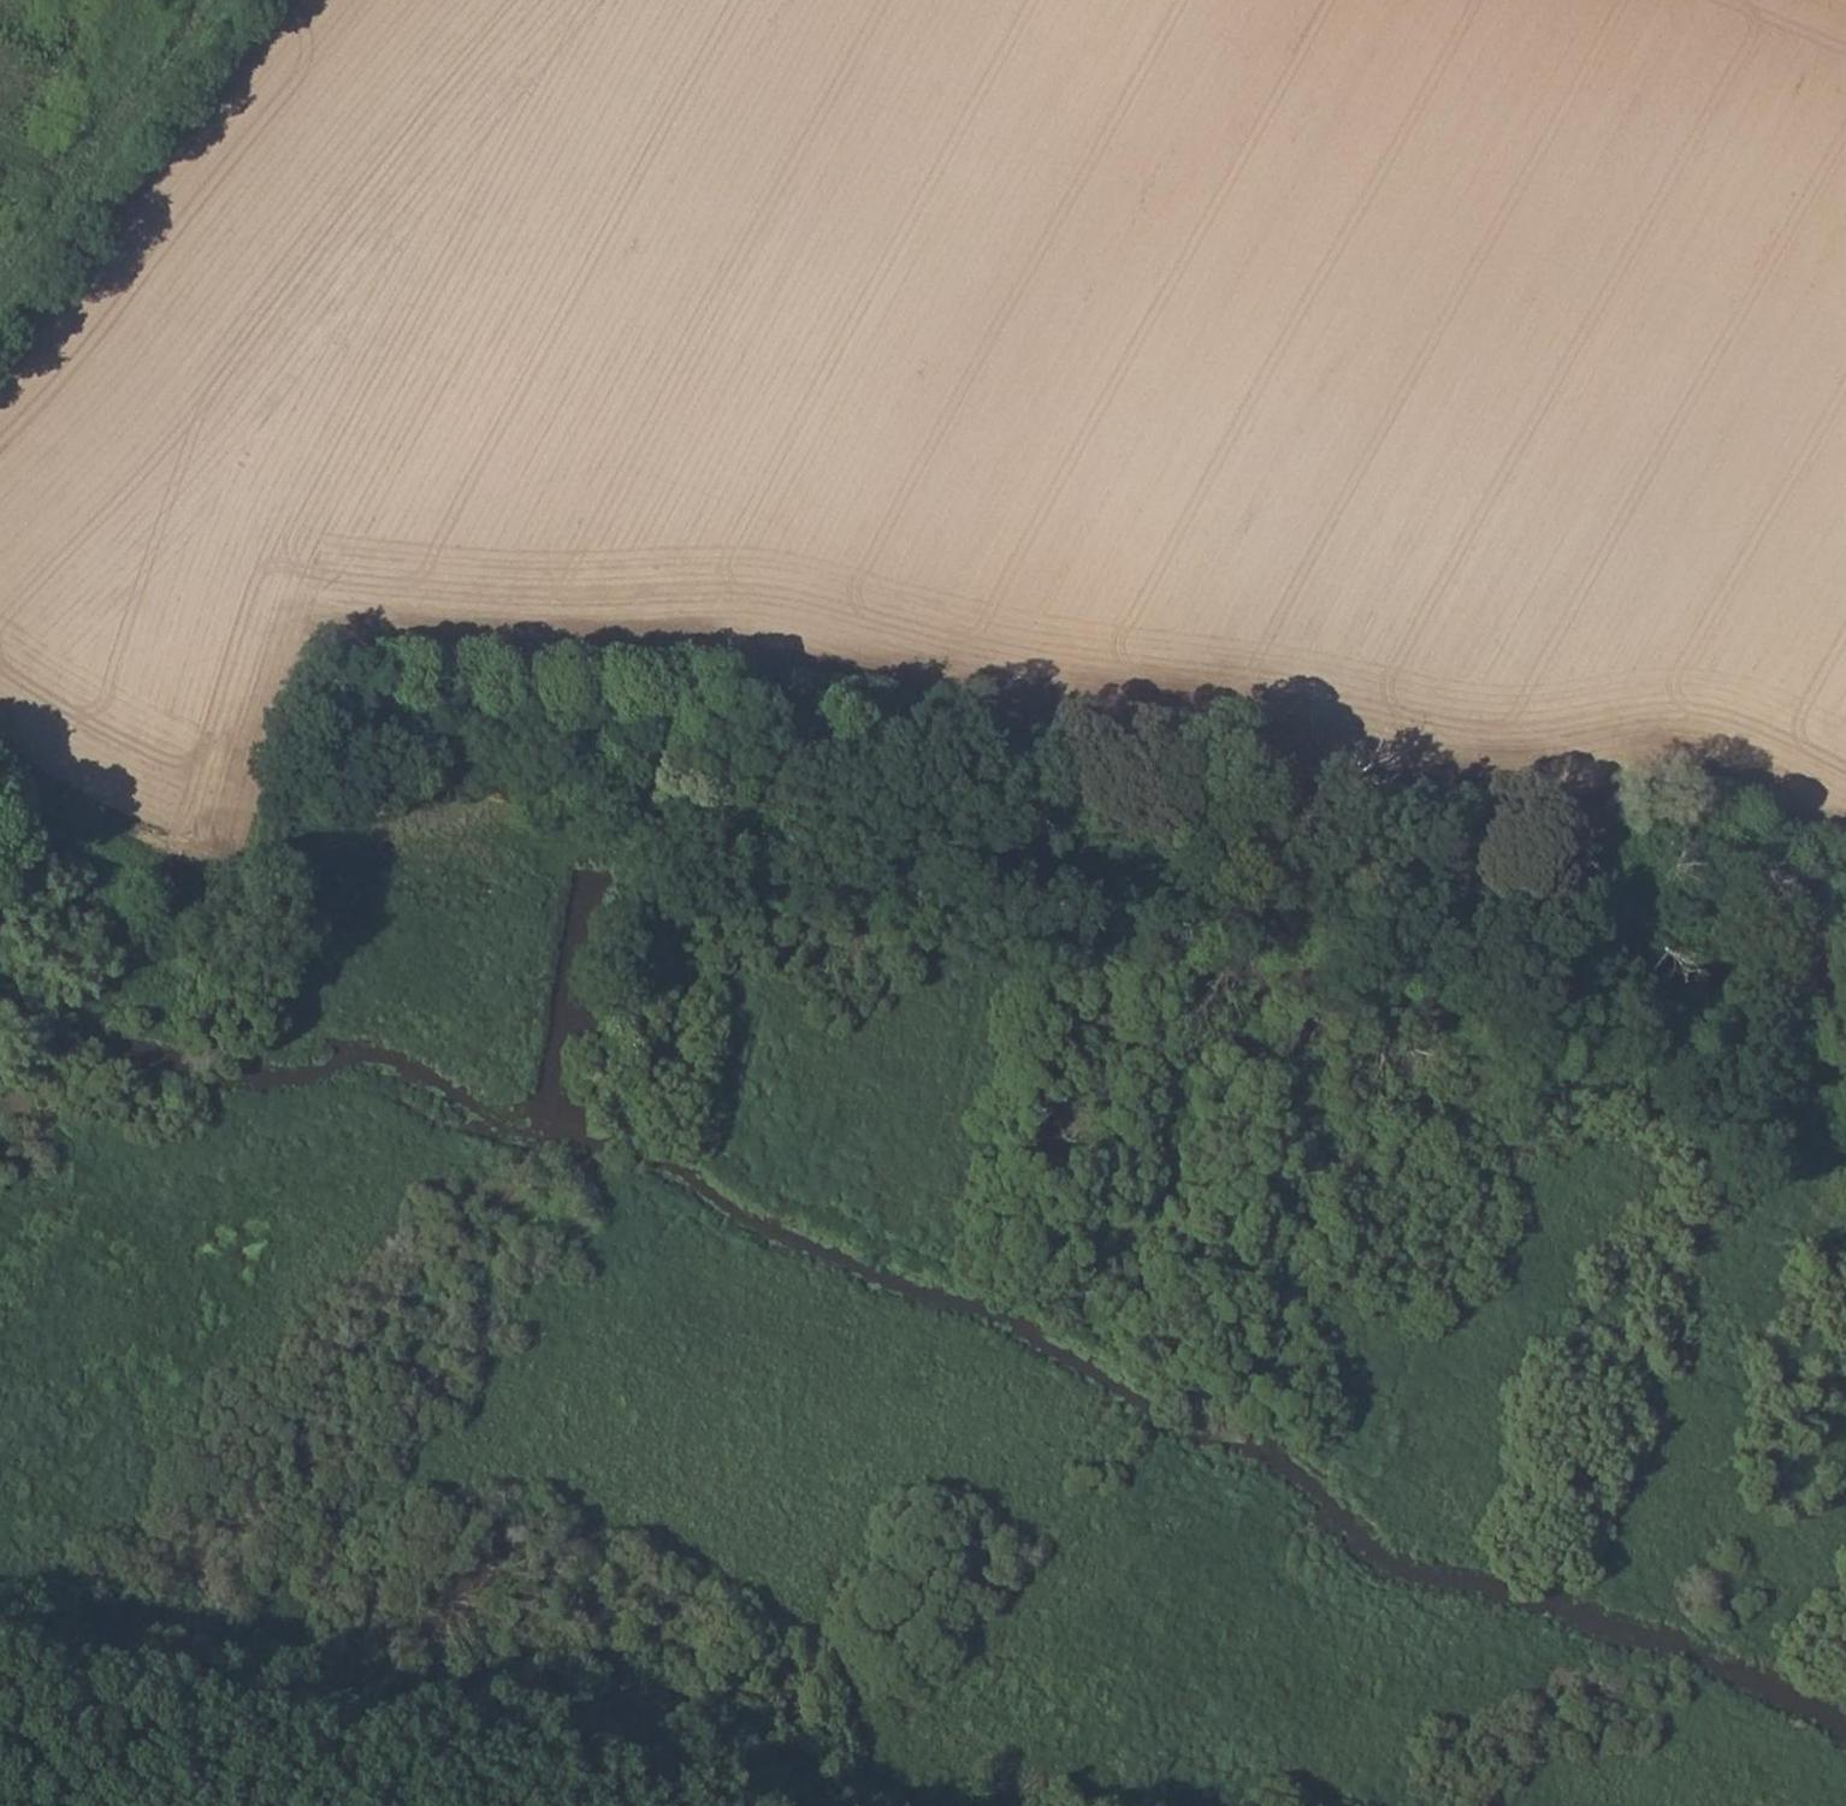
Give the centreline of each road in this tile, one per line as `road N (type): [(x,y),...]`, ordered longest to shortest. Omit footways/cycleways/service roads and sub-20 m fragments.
road 1 (track): [(0,772),(163,862),(234,874),(307,860),(608,840)]
road 2 (track): [(249,0),(0,300)]

